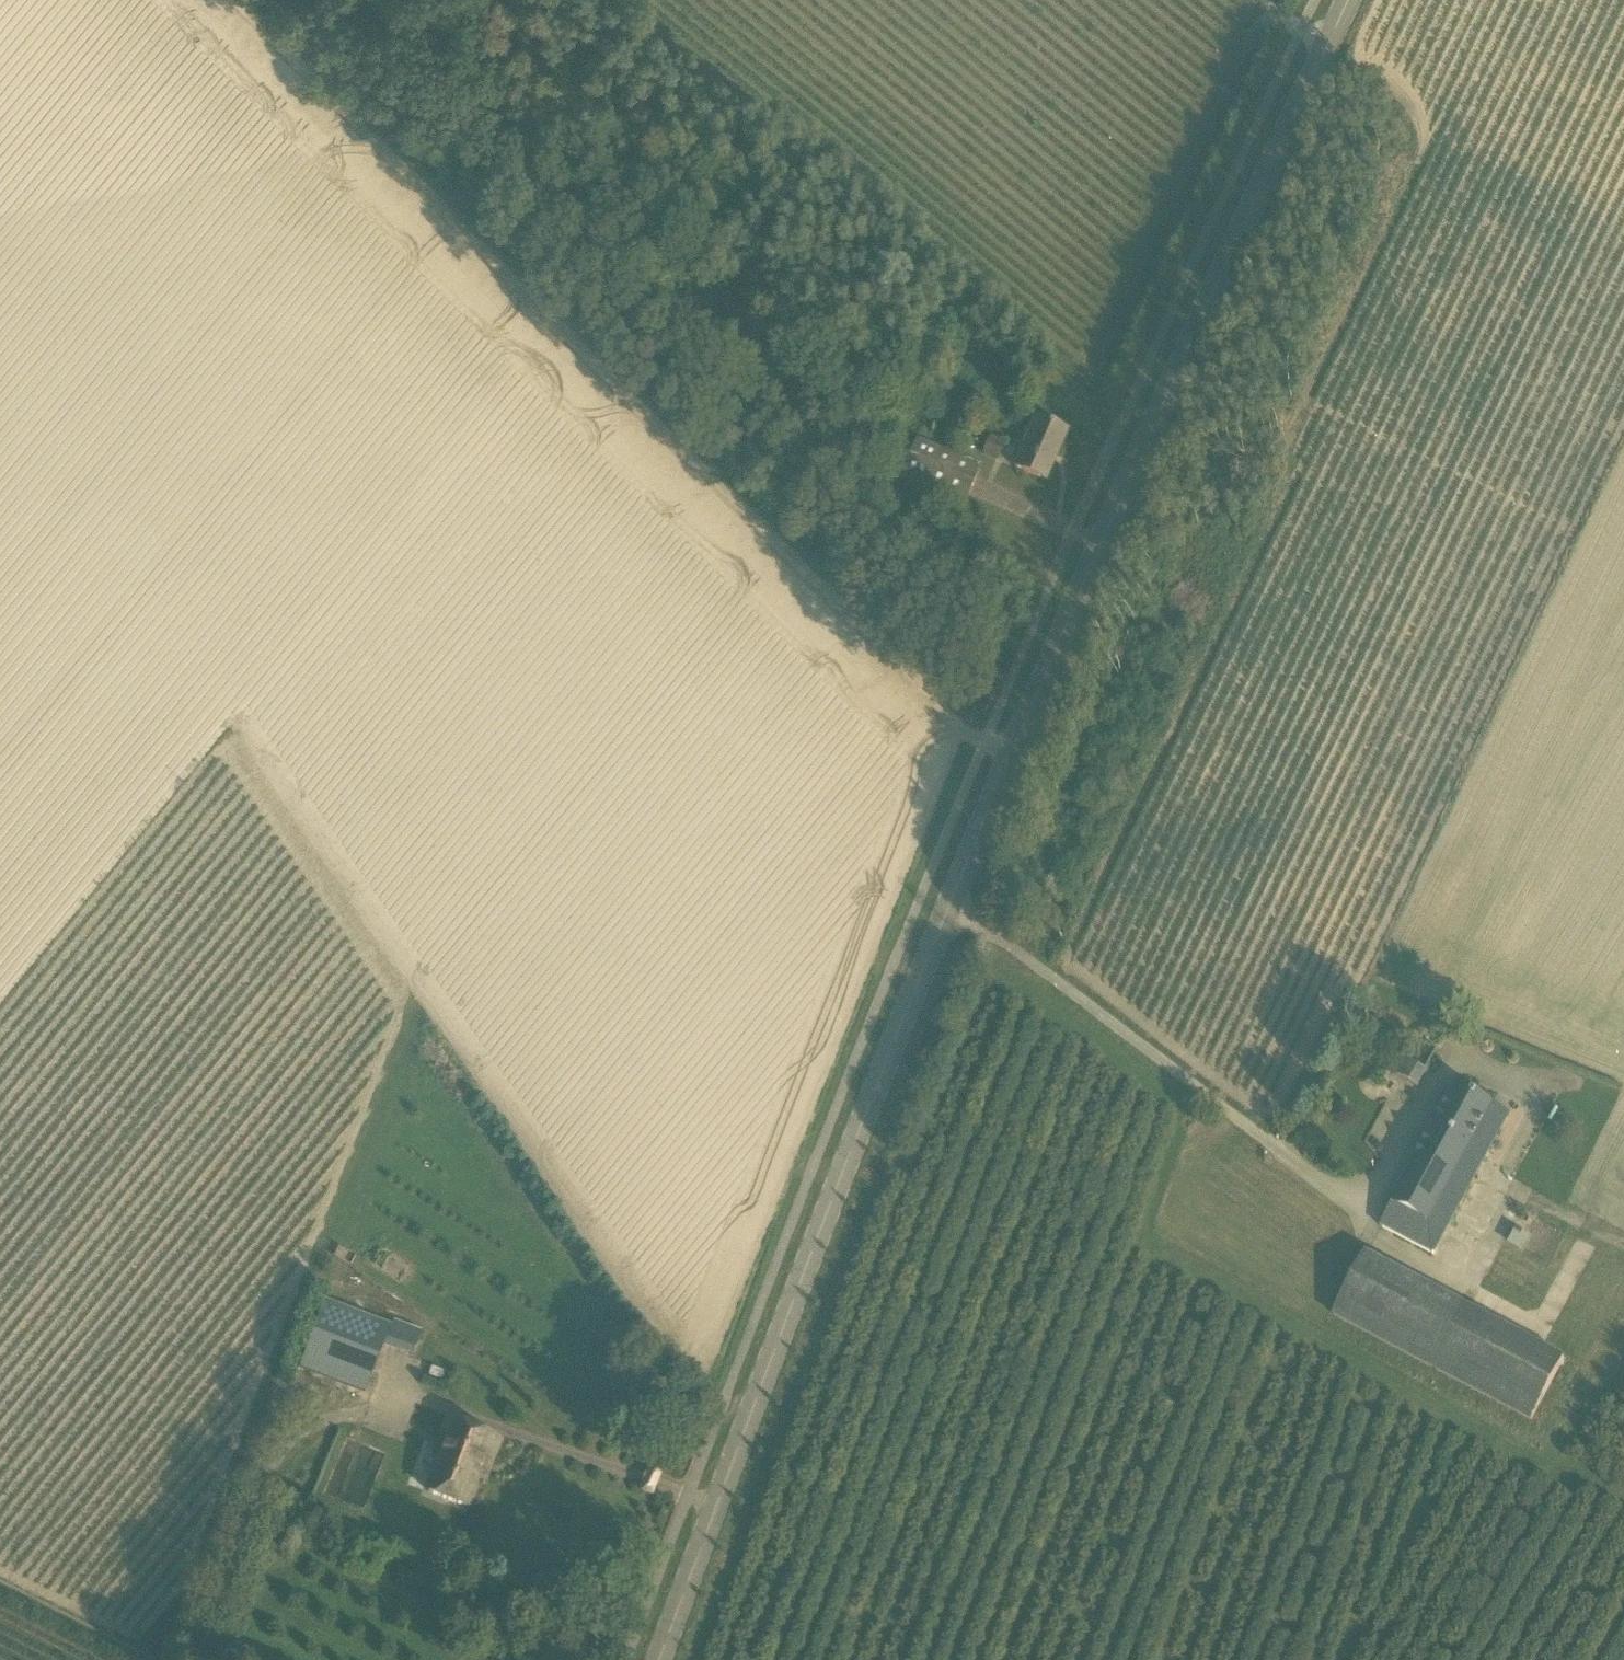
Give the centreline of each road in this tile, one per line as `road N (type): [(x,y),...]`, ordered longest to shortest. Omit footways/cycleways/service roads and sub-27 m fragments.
road 1 (tertiary): [(677,1659),(812,1286),(1068,661),(1362,0)]
road 2 (track): [(0,1584),(149,1659)]

